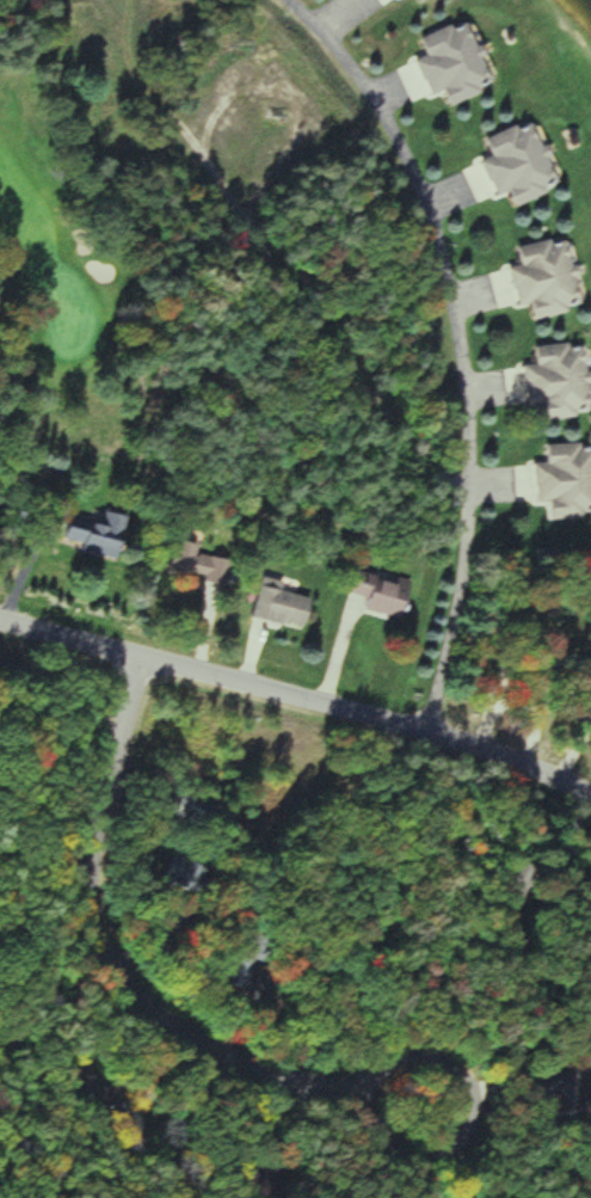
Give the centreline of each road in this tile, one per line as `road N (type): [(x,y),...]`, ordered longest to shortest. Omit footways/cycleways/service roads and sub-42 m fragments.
road 1 (residential): [(411,1100),(290,1085),(222,1065),(148,1015),(106,970),(87,917),(88,890),(135,665)]
road 2 (residential): [(590,807),(457,749),(0,624)]

